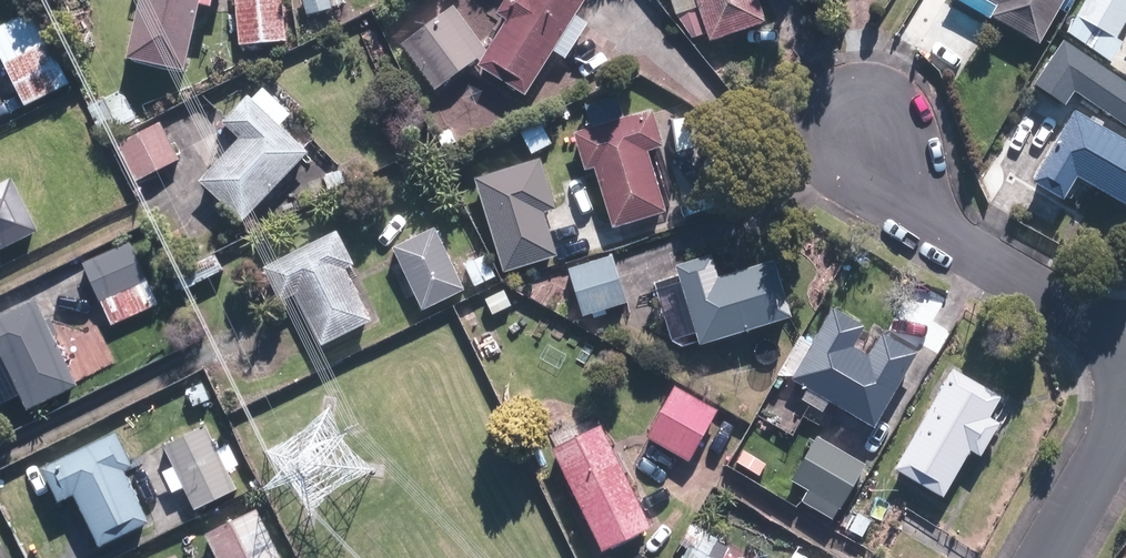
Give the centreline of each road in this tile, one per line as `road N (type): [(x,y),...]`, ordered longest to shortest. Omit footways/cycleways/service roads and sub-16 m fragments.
road 1 (residential): [(863,129),(905,201),(1125,335)]
road 2 (residential): [(1042,557),(1125,412)]

